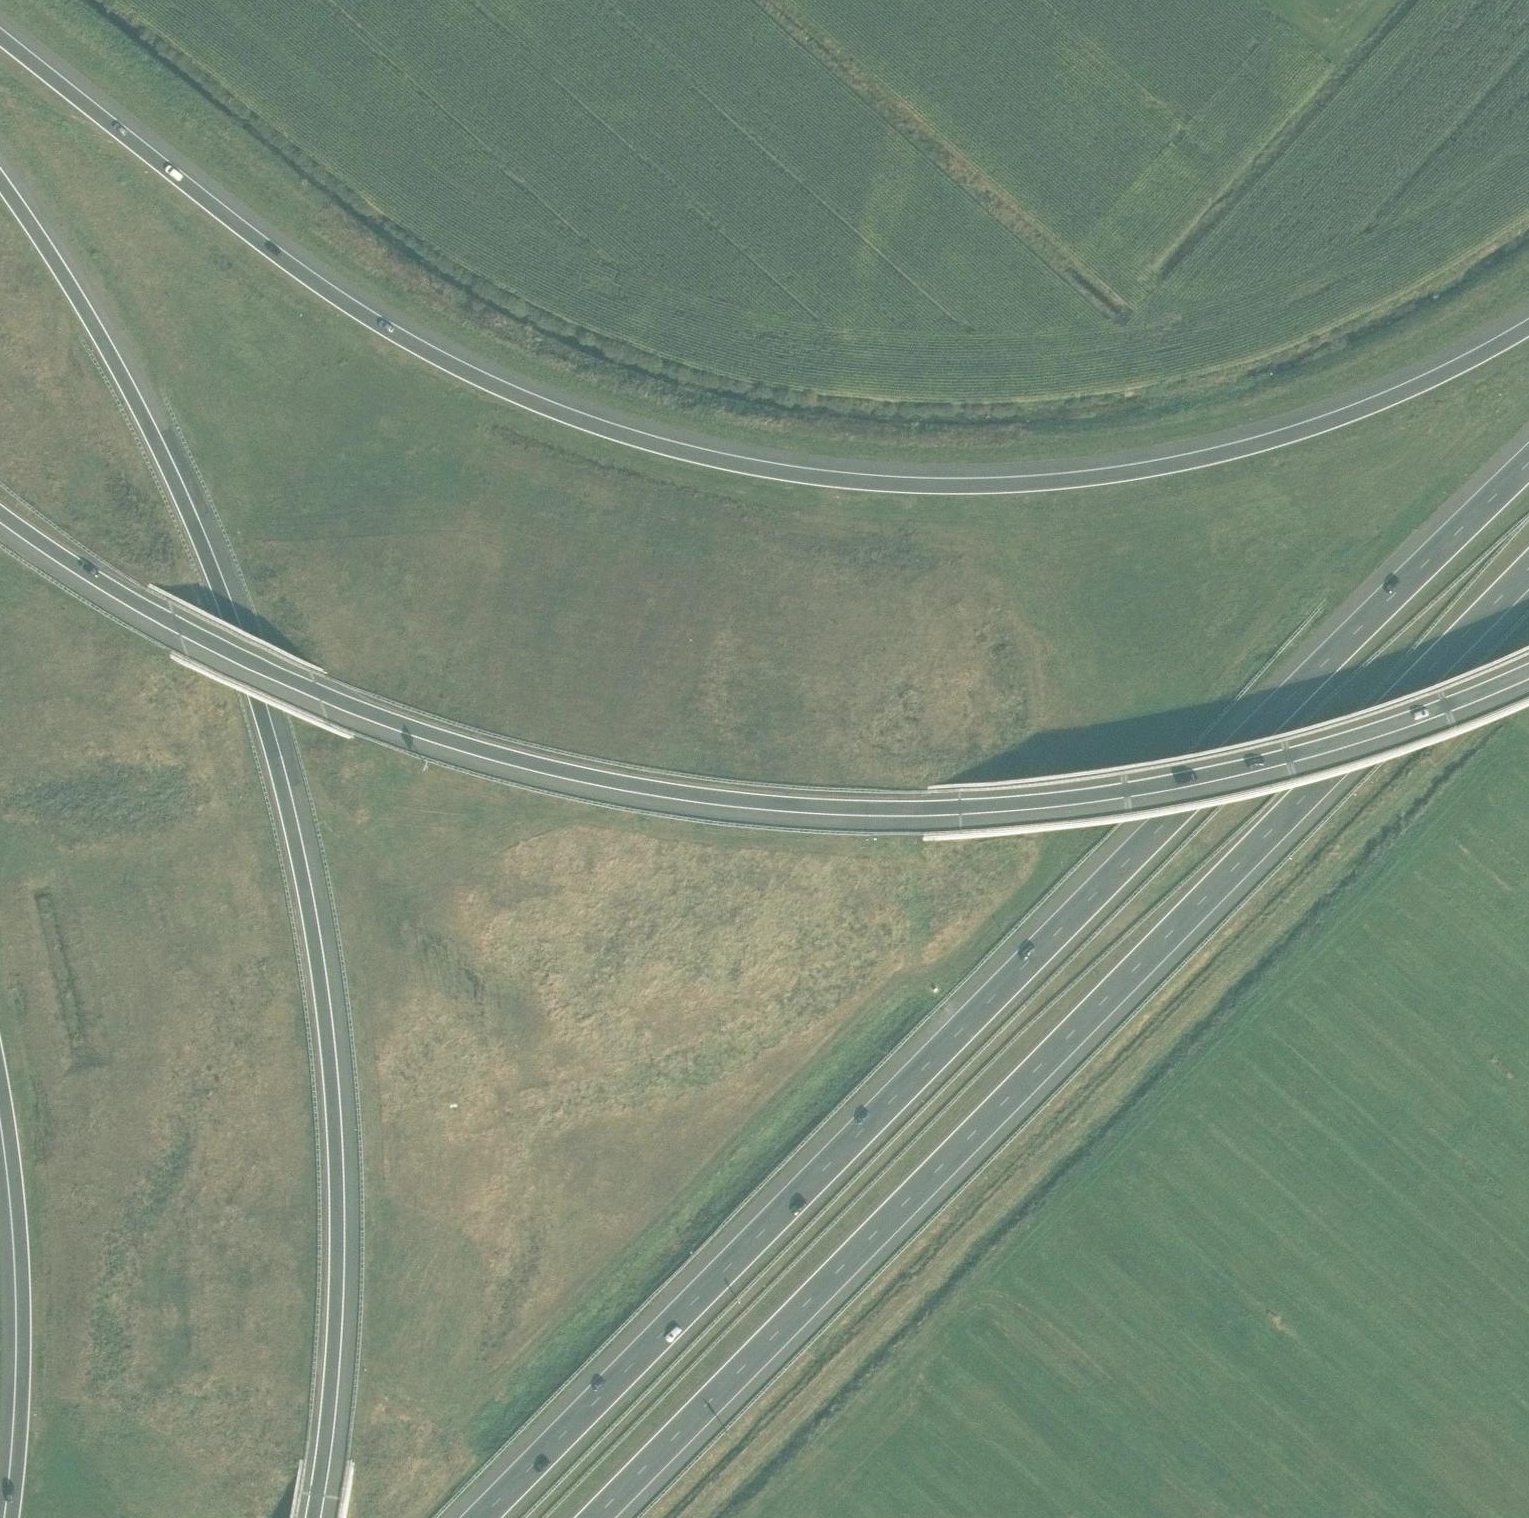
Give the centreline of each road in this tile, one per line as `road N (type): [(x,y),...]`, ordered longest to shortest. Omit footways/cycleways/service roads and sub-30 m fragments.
road 1 (motorway): [(1528,326),(1346,415),(1148,469),(991,485),(795,475),(608,431),(455,367),(326,292),(0,36)]
road 2 (motorway): [(0,519),(172,629),(313,697),(508,762),(733,803),(956,811),(1123,797),(1330,751),(1528,676)]
road 3 (motorway): [(1528,463),(482,1517)]
road 4 (motorway): [(310,1517),(329,1358),(332,1162),(320,1002),(290,831),(234,630),(165,464),(51,253),(0,179)]
road 5 (motorway): [(596,1517),(1528,569)]
road 6 (motorway): [(0,1087),(22,1301),(11,1517)]

